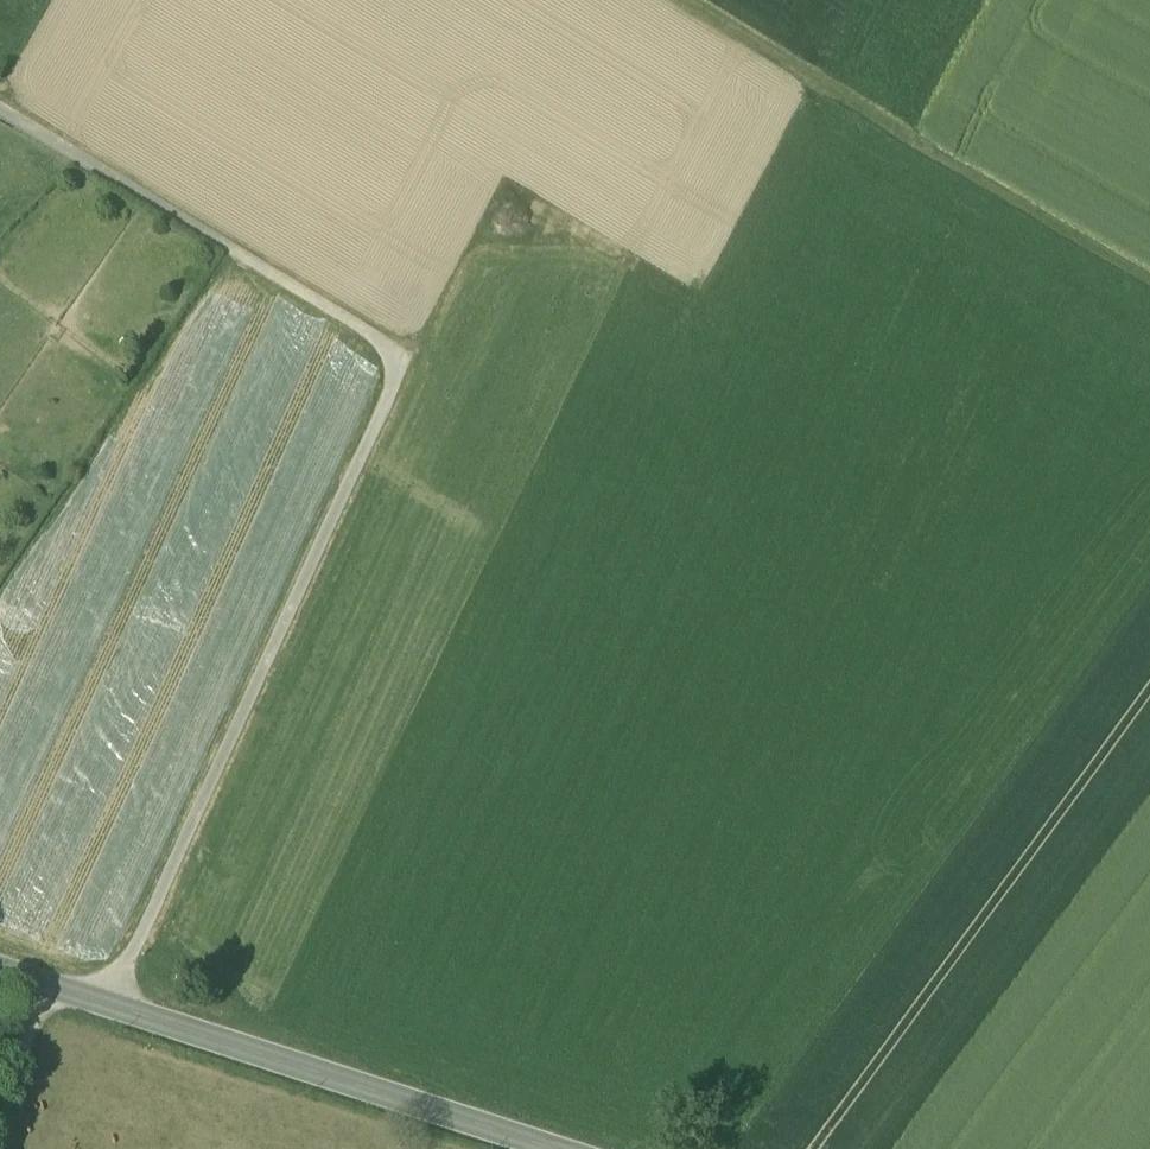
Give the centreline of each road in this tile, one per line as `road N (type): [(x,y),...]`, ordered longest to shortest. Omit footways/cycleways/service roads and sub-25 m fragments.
road 1 (track): [(0,124),(400,372),(110,1017)]
road 2 (residential): [(0,979),(519,1148)]
road 3 (track): [(45,995),(0,1126)]

